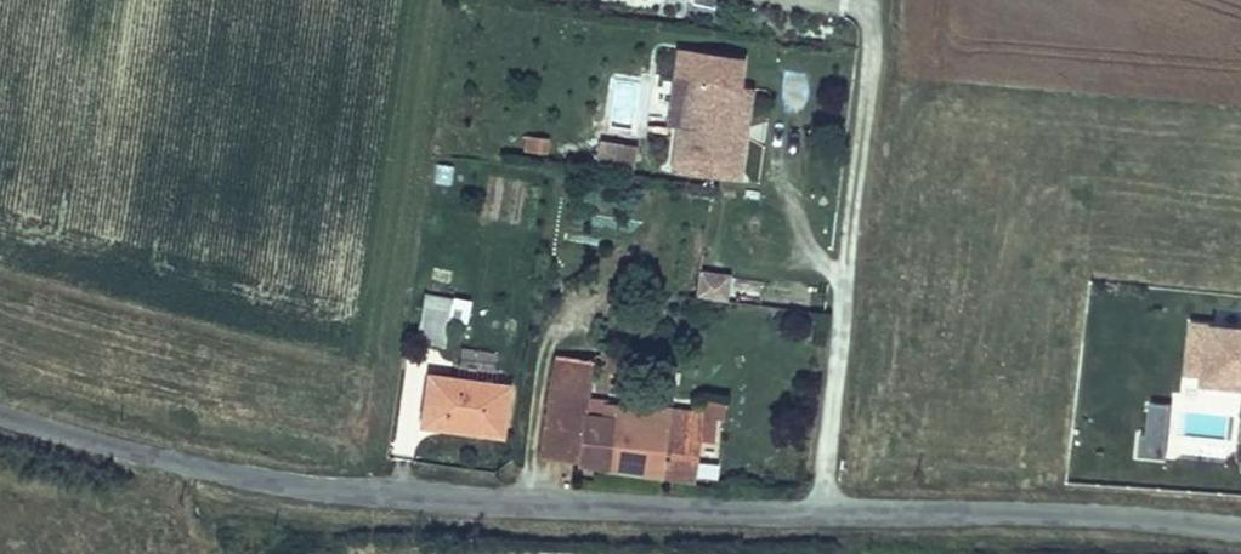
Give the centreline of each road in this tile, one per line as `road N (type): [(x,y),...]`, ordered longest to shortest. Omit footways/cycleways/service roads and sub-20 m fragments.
road 1 (unclassified): [(0,406),(219,474),(375,495),(820,517),(1041,513),(1240,531)]

